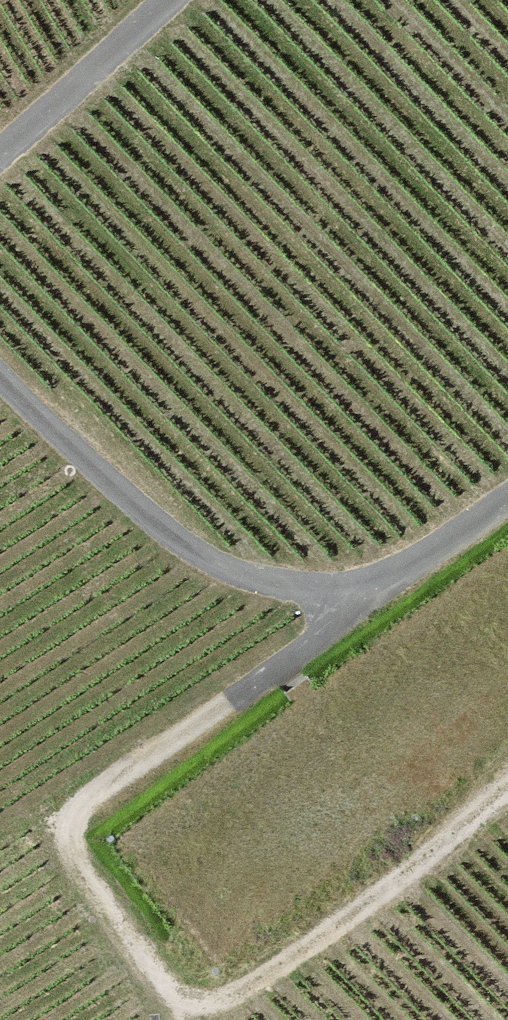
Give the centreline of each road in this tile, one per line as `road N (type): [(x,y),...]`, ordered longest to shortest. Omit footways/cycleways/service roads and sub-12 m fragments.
road 1 (track): [(370,594),(75,811),(69,846),(177,1002),(208,1005),(258,981),(353,916),(507,787)]
road 2 (track): [(0,373),(162,531),(231,574),(303,592),(370,594),(507,499)]
road 3 (track): [(0,154),(169,0)]

